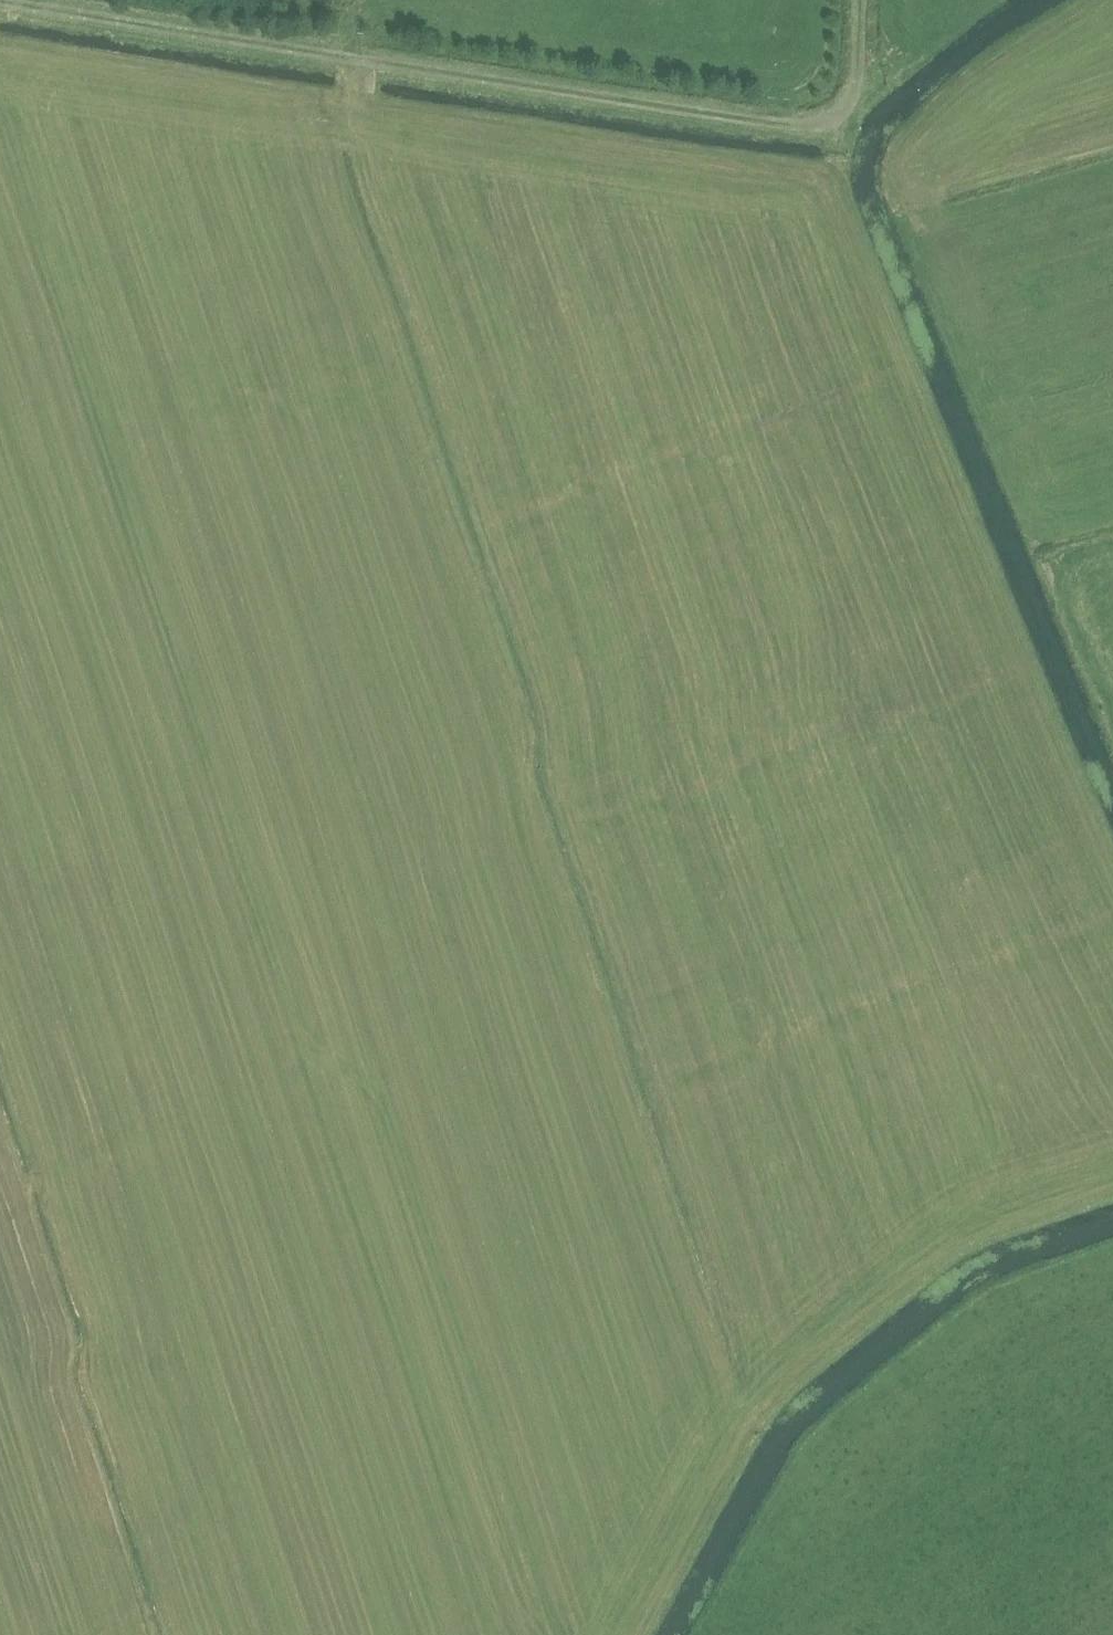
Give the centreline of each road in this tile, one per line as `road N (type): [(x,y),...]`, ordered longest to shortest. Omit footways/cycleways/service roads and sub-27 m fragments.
road 1 (track): [(860,0),(856,92),(839,113),(812,126),(0,2)]

